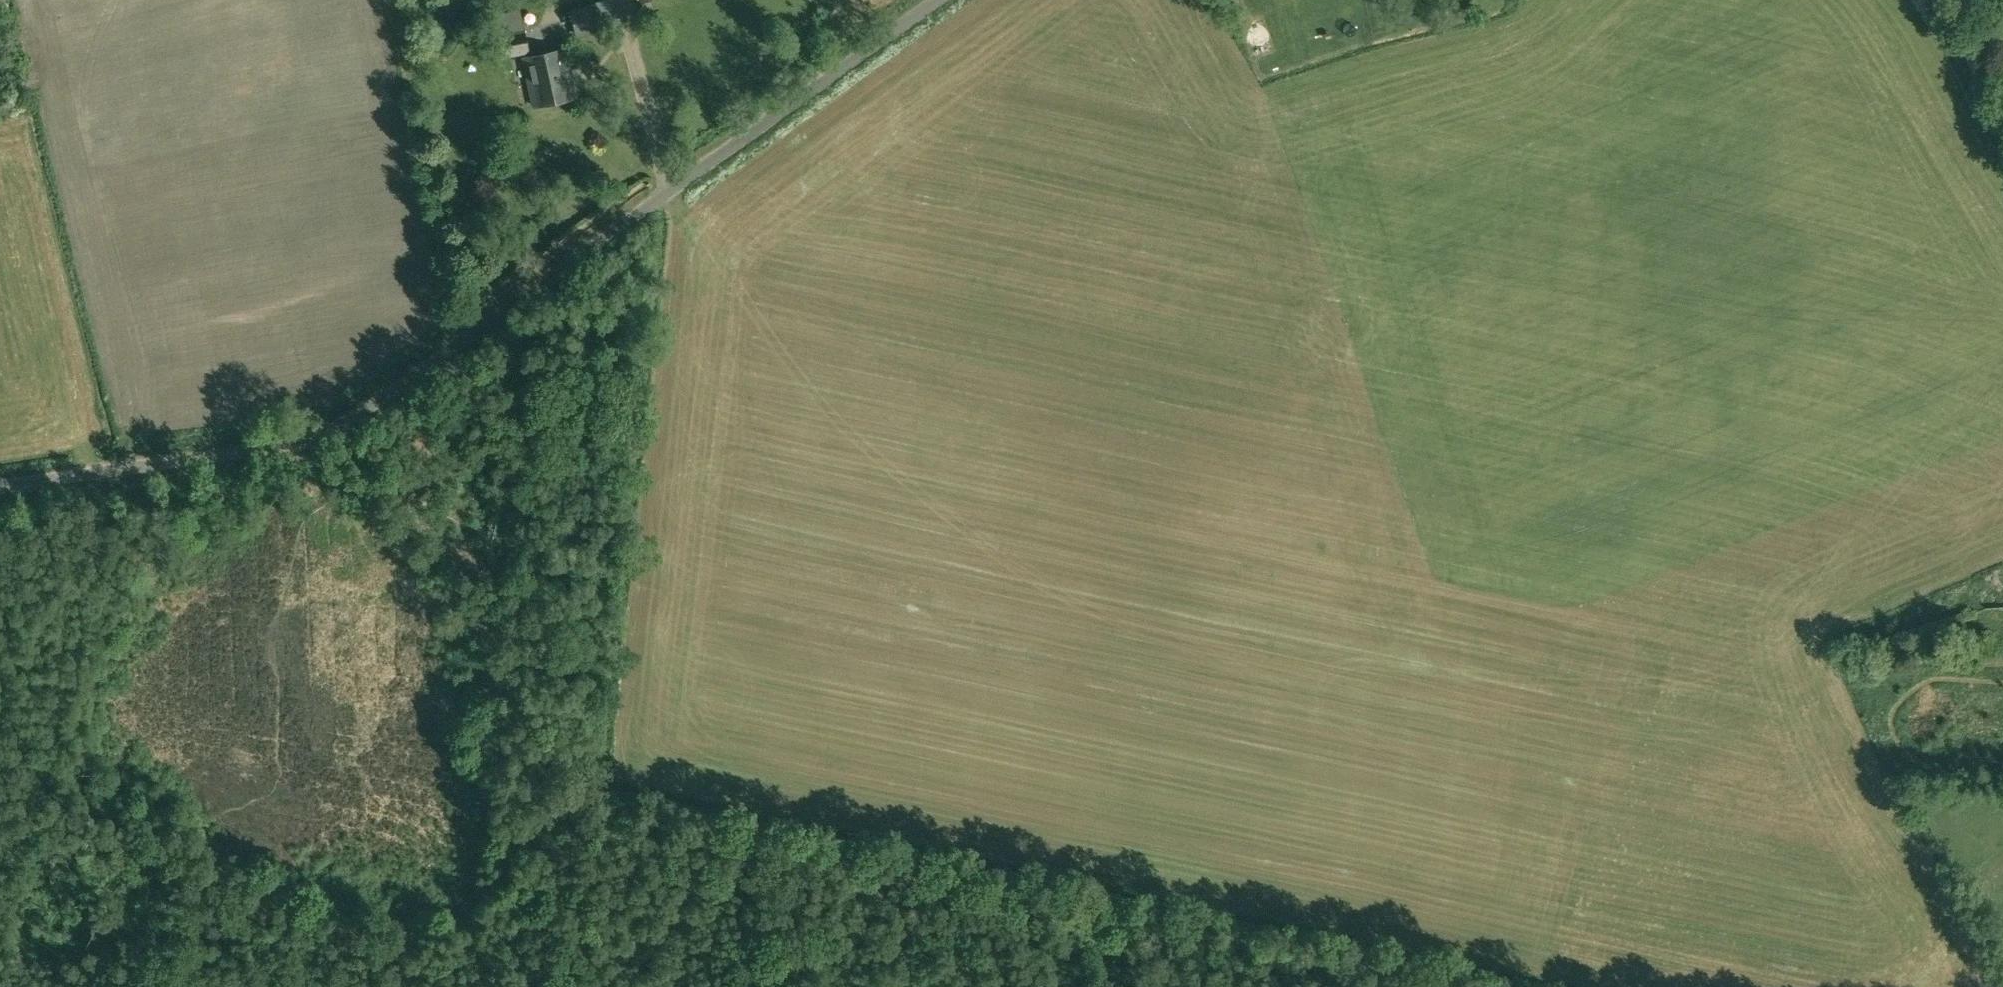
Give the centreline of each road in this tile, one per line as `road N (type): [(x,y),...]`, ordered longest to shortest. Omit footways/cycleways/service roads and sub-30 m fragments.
road 1 (unclassified): [(0,489),(301,447),(934,0)]

